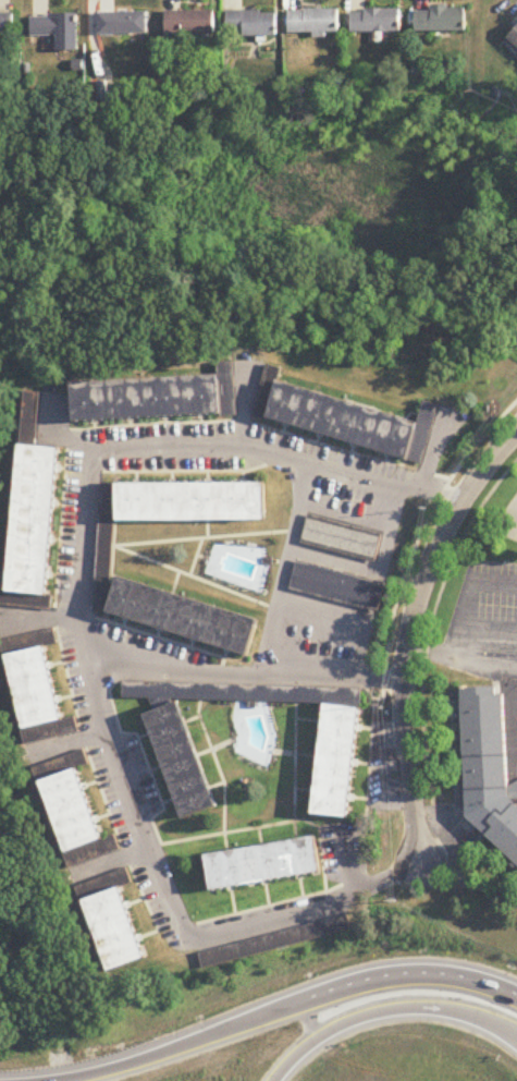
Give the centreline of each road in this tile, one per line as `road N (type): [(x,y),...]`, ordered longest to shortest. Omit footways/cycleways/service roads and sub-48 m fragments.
road 1 (residential): [(188,935),(149,849),(77,620),(93,451),(244,441),(464,500)]
road 2 (motorway): [(516,1006),(494,992),(456,985),(371,985),(115,1068),(26,1080)]
road 3 (residential): [(421,865),(406,680),(416,612),(440,540),(516,433)]
road 4 (residential): [(84,640),(205,675),(406,680)]
road 5 (motorway): [(277,1080),(317,1040),(380,1009),(446,1007),(516,1027)]
road 6 (residential): [(188,935),(210,937),(334,903),(421,865)]

